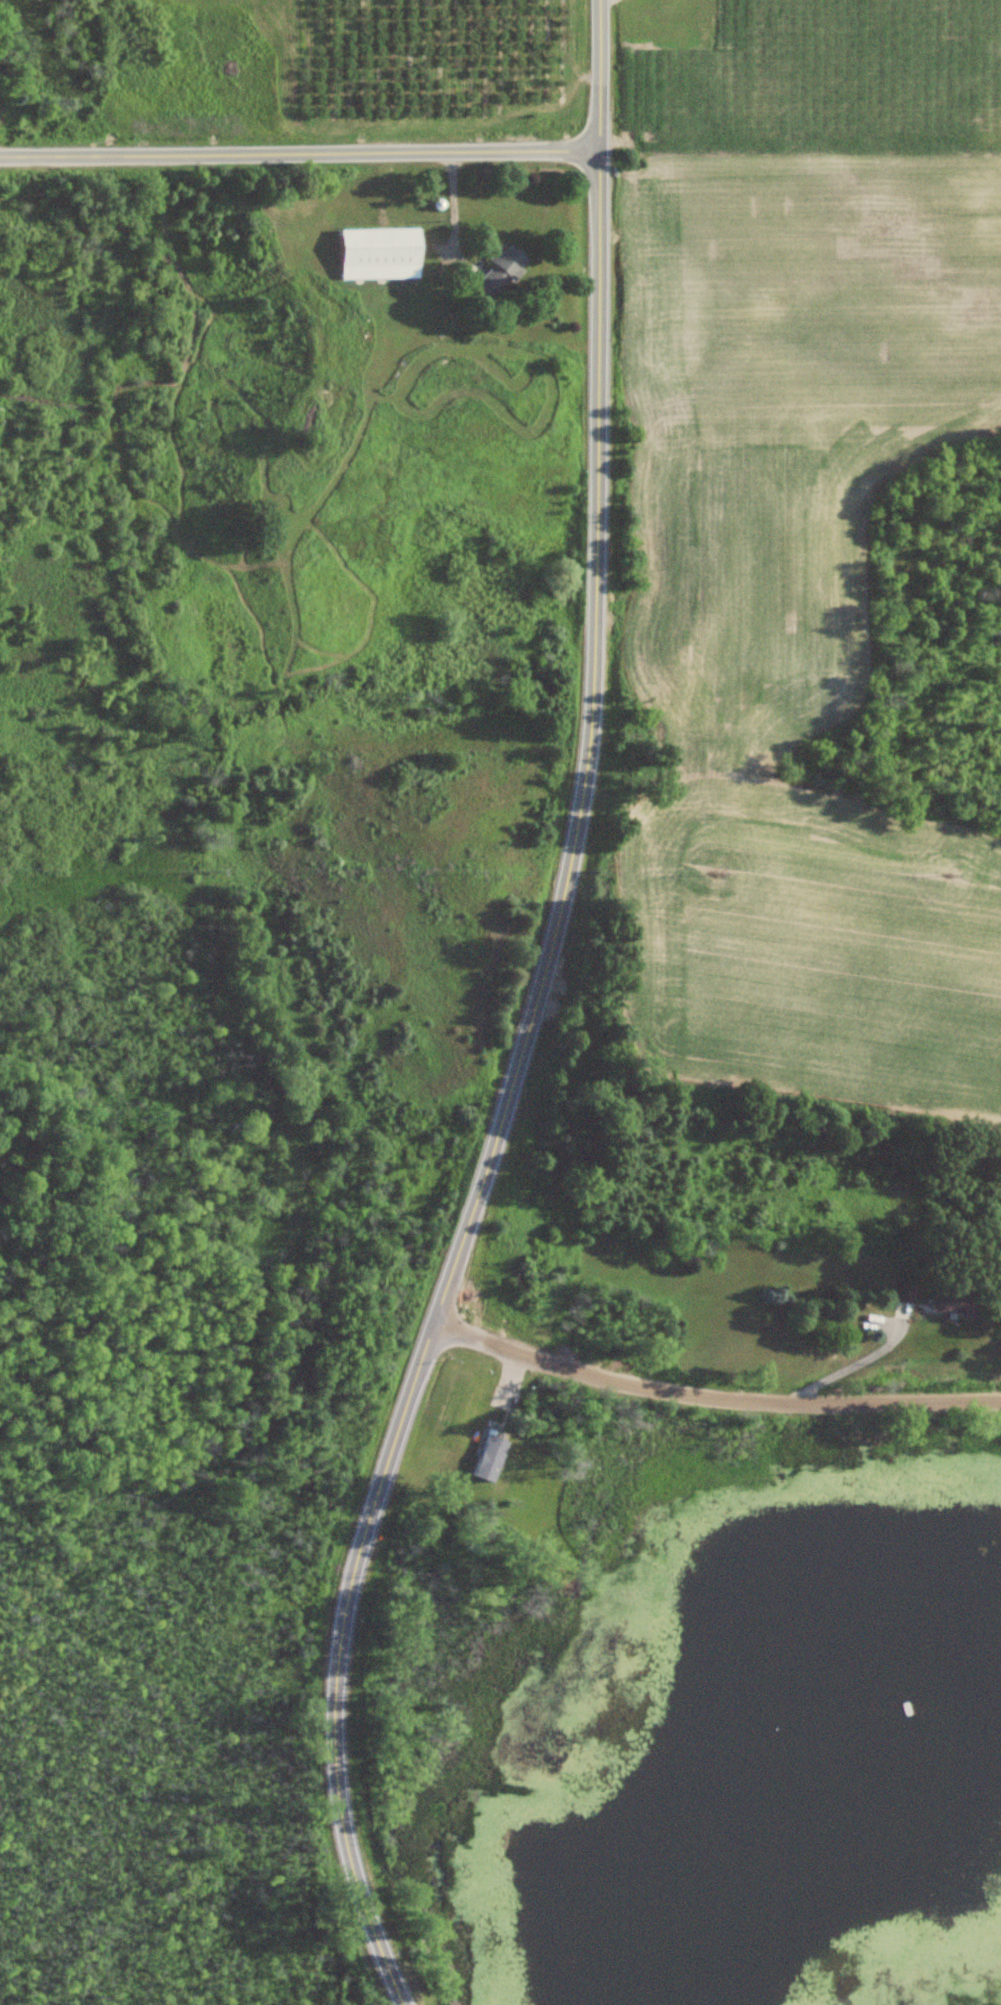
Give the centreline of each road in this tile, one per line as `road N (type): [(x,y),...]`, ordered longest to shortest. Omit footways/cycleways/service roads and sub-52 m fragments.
road 1 (tertiary): [(403,2004),(362,1901),(344,1818),(334,1706),(353,1574),(529,1037),(578,851),(595,704),(601,0)]
road 2 (residential): [(0,158),(602,152)]
road 3 (residential): [(1000,1403),(702,1399),(552,1365),(436,1324)]

